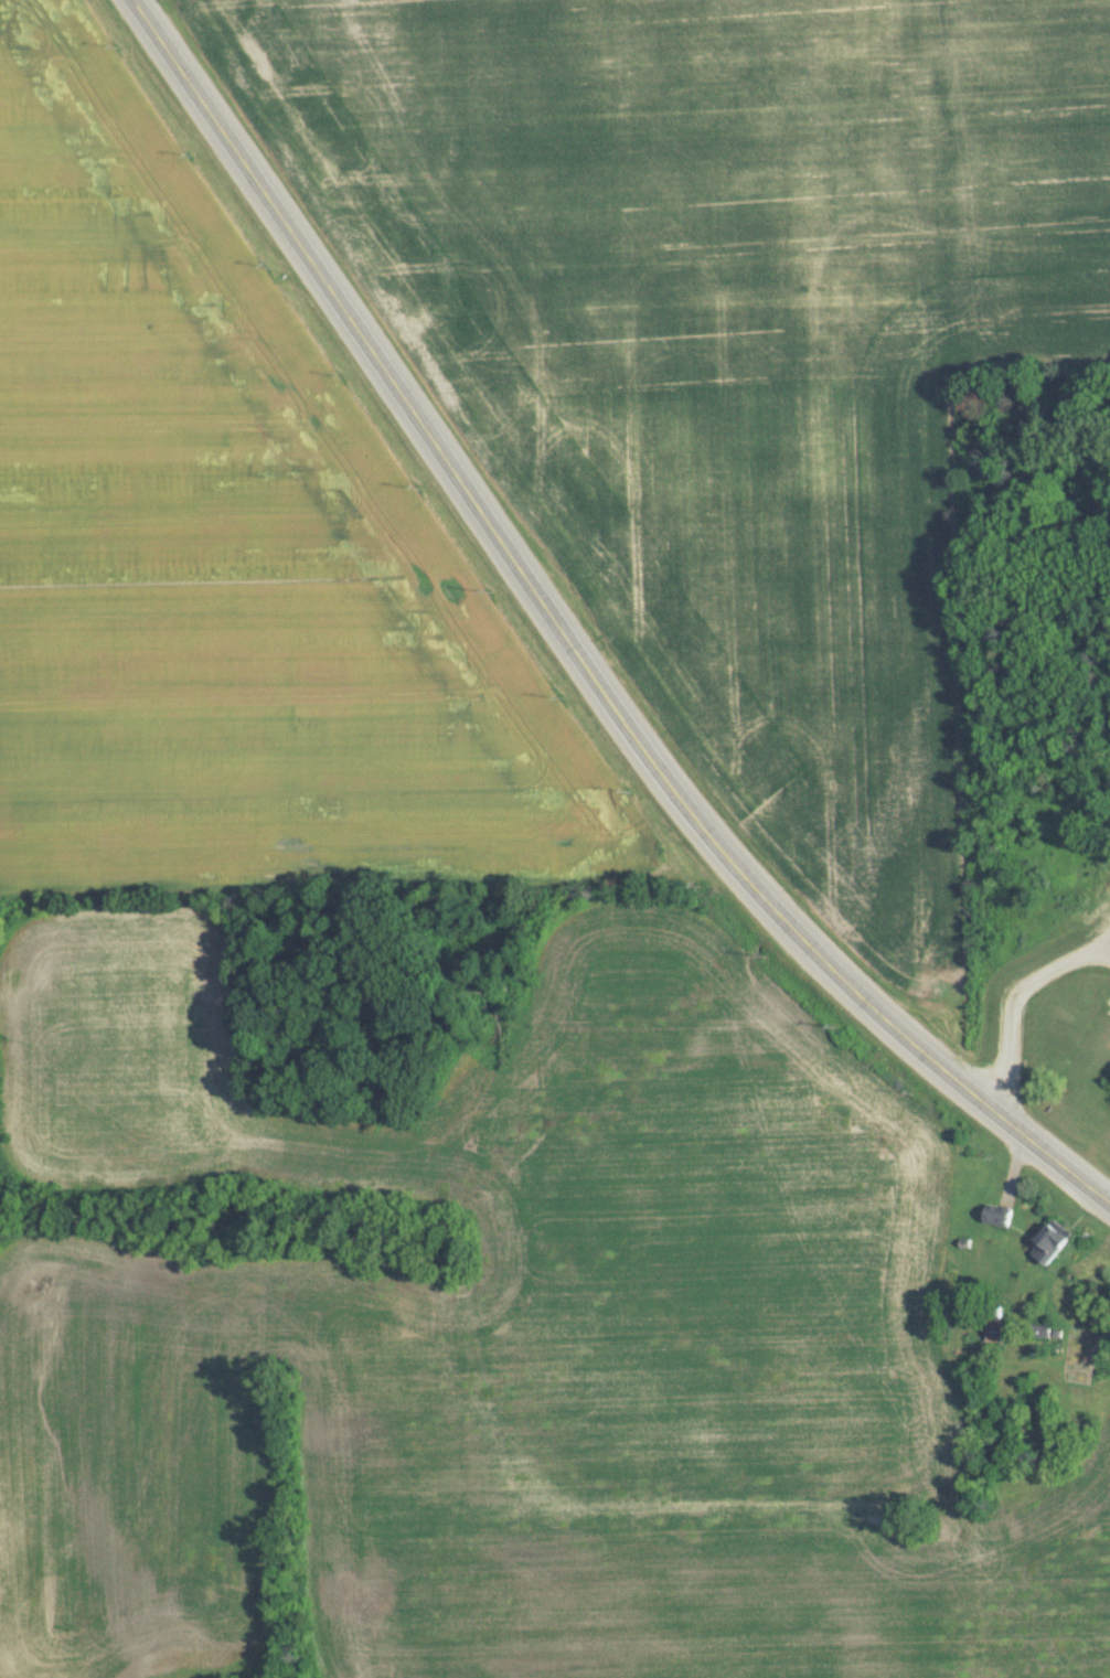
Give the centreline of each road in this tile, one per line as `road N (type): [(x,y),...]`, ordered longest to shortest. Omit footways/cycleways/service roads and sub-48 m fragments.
road 1 (tertiary): [(1109,1193),(829,972),(727,859),(140,0)]

